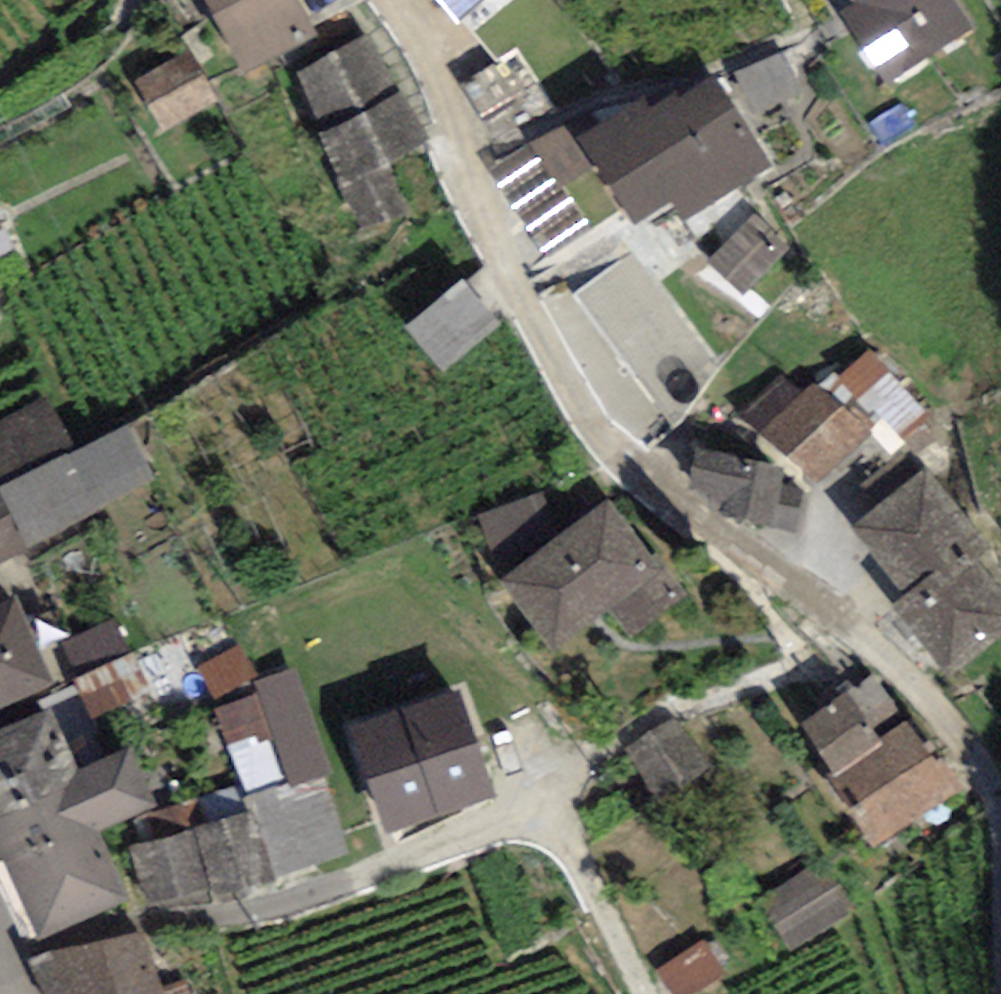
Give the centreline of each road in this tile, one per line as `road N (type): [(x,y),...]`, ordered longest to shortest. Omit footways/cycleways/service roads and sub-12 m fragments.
road 1 (residential): [(389,0),(515,291),(579,414),(670,509),(857,638),(985,758),(994,803),(999,993)]

